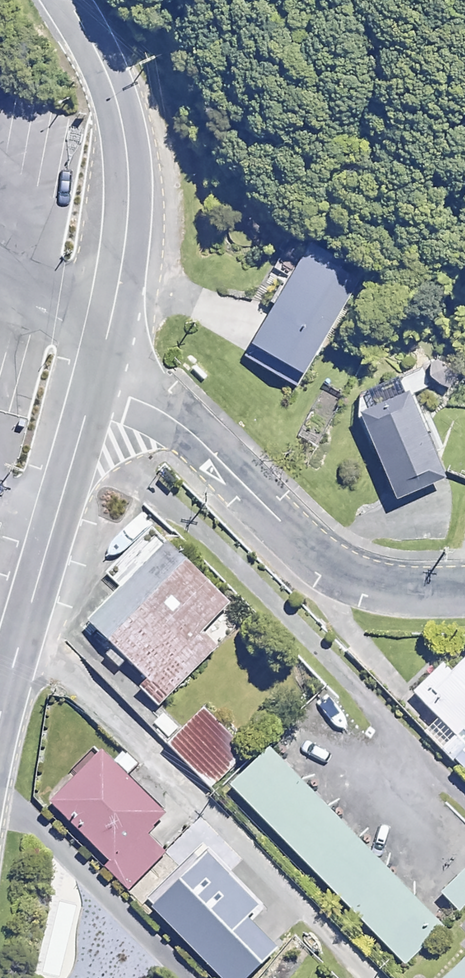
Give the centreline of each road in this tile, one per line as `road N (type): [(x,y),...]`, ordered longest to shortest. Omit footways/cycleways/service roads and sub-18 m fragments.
road 1 (residential): [(90,381),(177,426),(321,562),(357,581),(401,589),(464,588)]
road 2 (tertiary): [(62,0),(111,94),(124,168),(120,260),(90,381)]
road 3 (tertiary): [(90,381),(0,706)]

